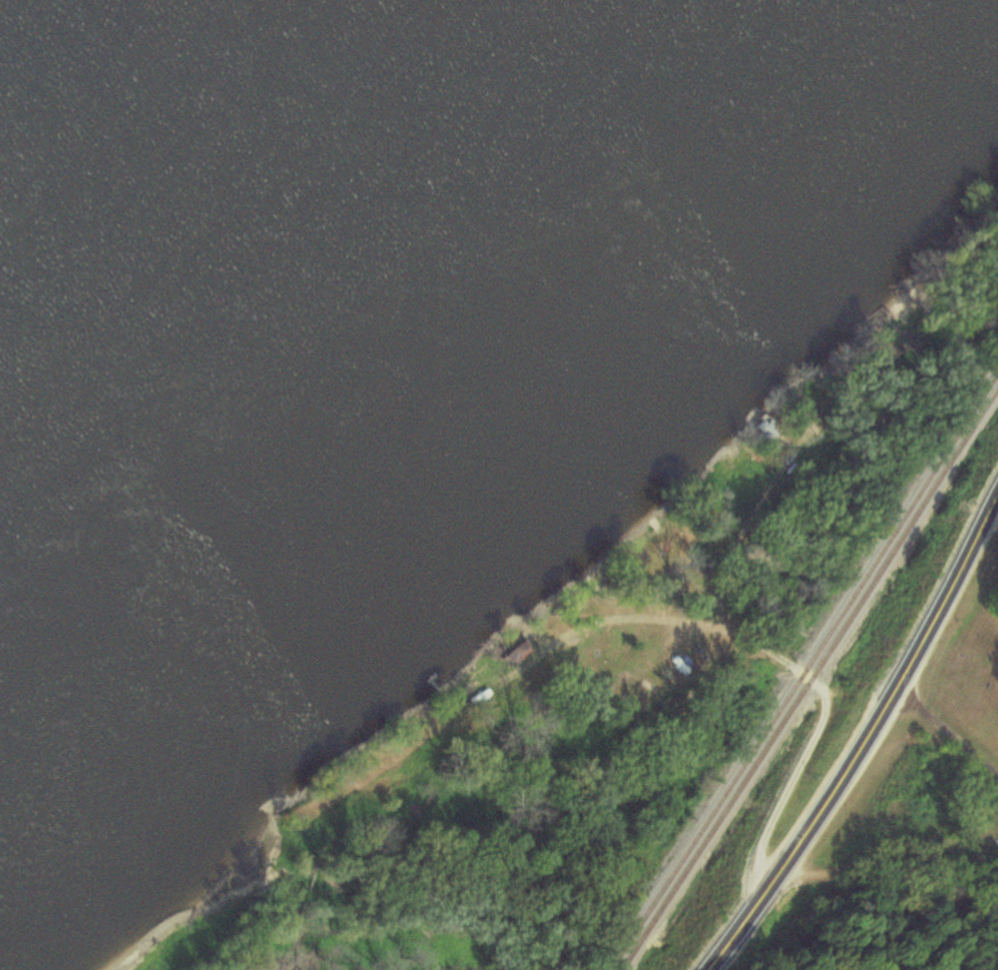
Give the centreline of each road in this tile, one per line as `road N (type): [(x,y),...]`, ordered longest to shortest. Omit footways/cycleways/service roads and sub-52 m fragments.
road 1 (residential): [(769,882),(756,848),(822,725),(824,688),(678,611),(538,635),(316,817)]
road 2 (primary): [(704,969),(896,687),(997,504)]

